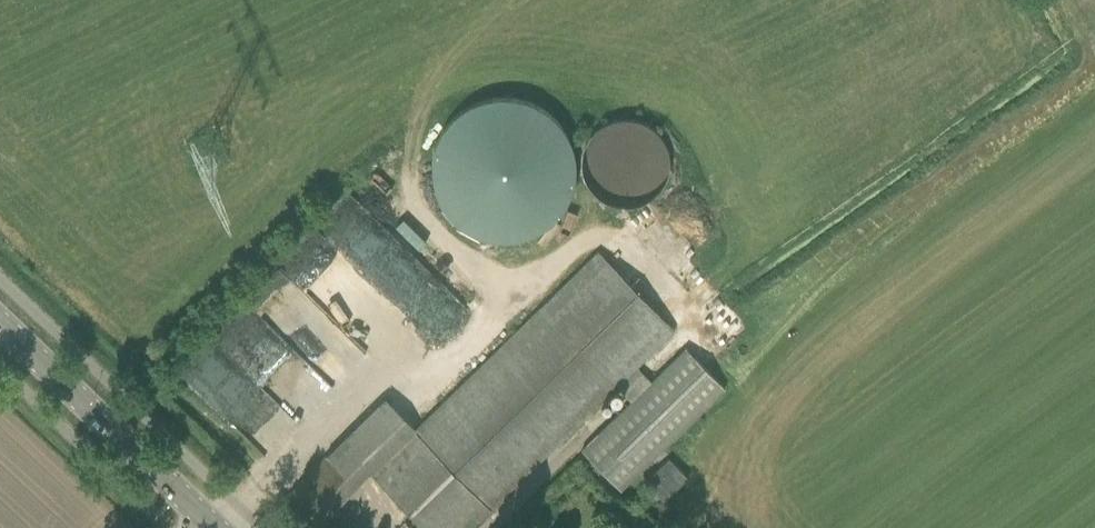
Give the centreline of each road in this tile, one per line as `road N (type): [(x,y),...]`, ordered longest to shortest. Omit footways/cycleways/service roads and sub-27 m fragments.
road 1 (secondary): [(210,527),(0,329)]

